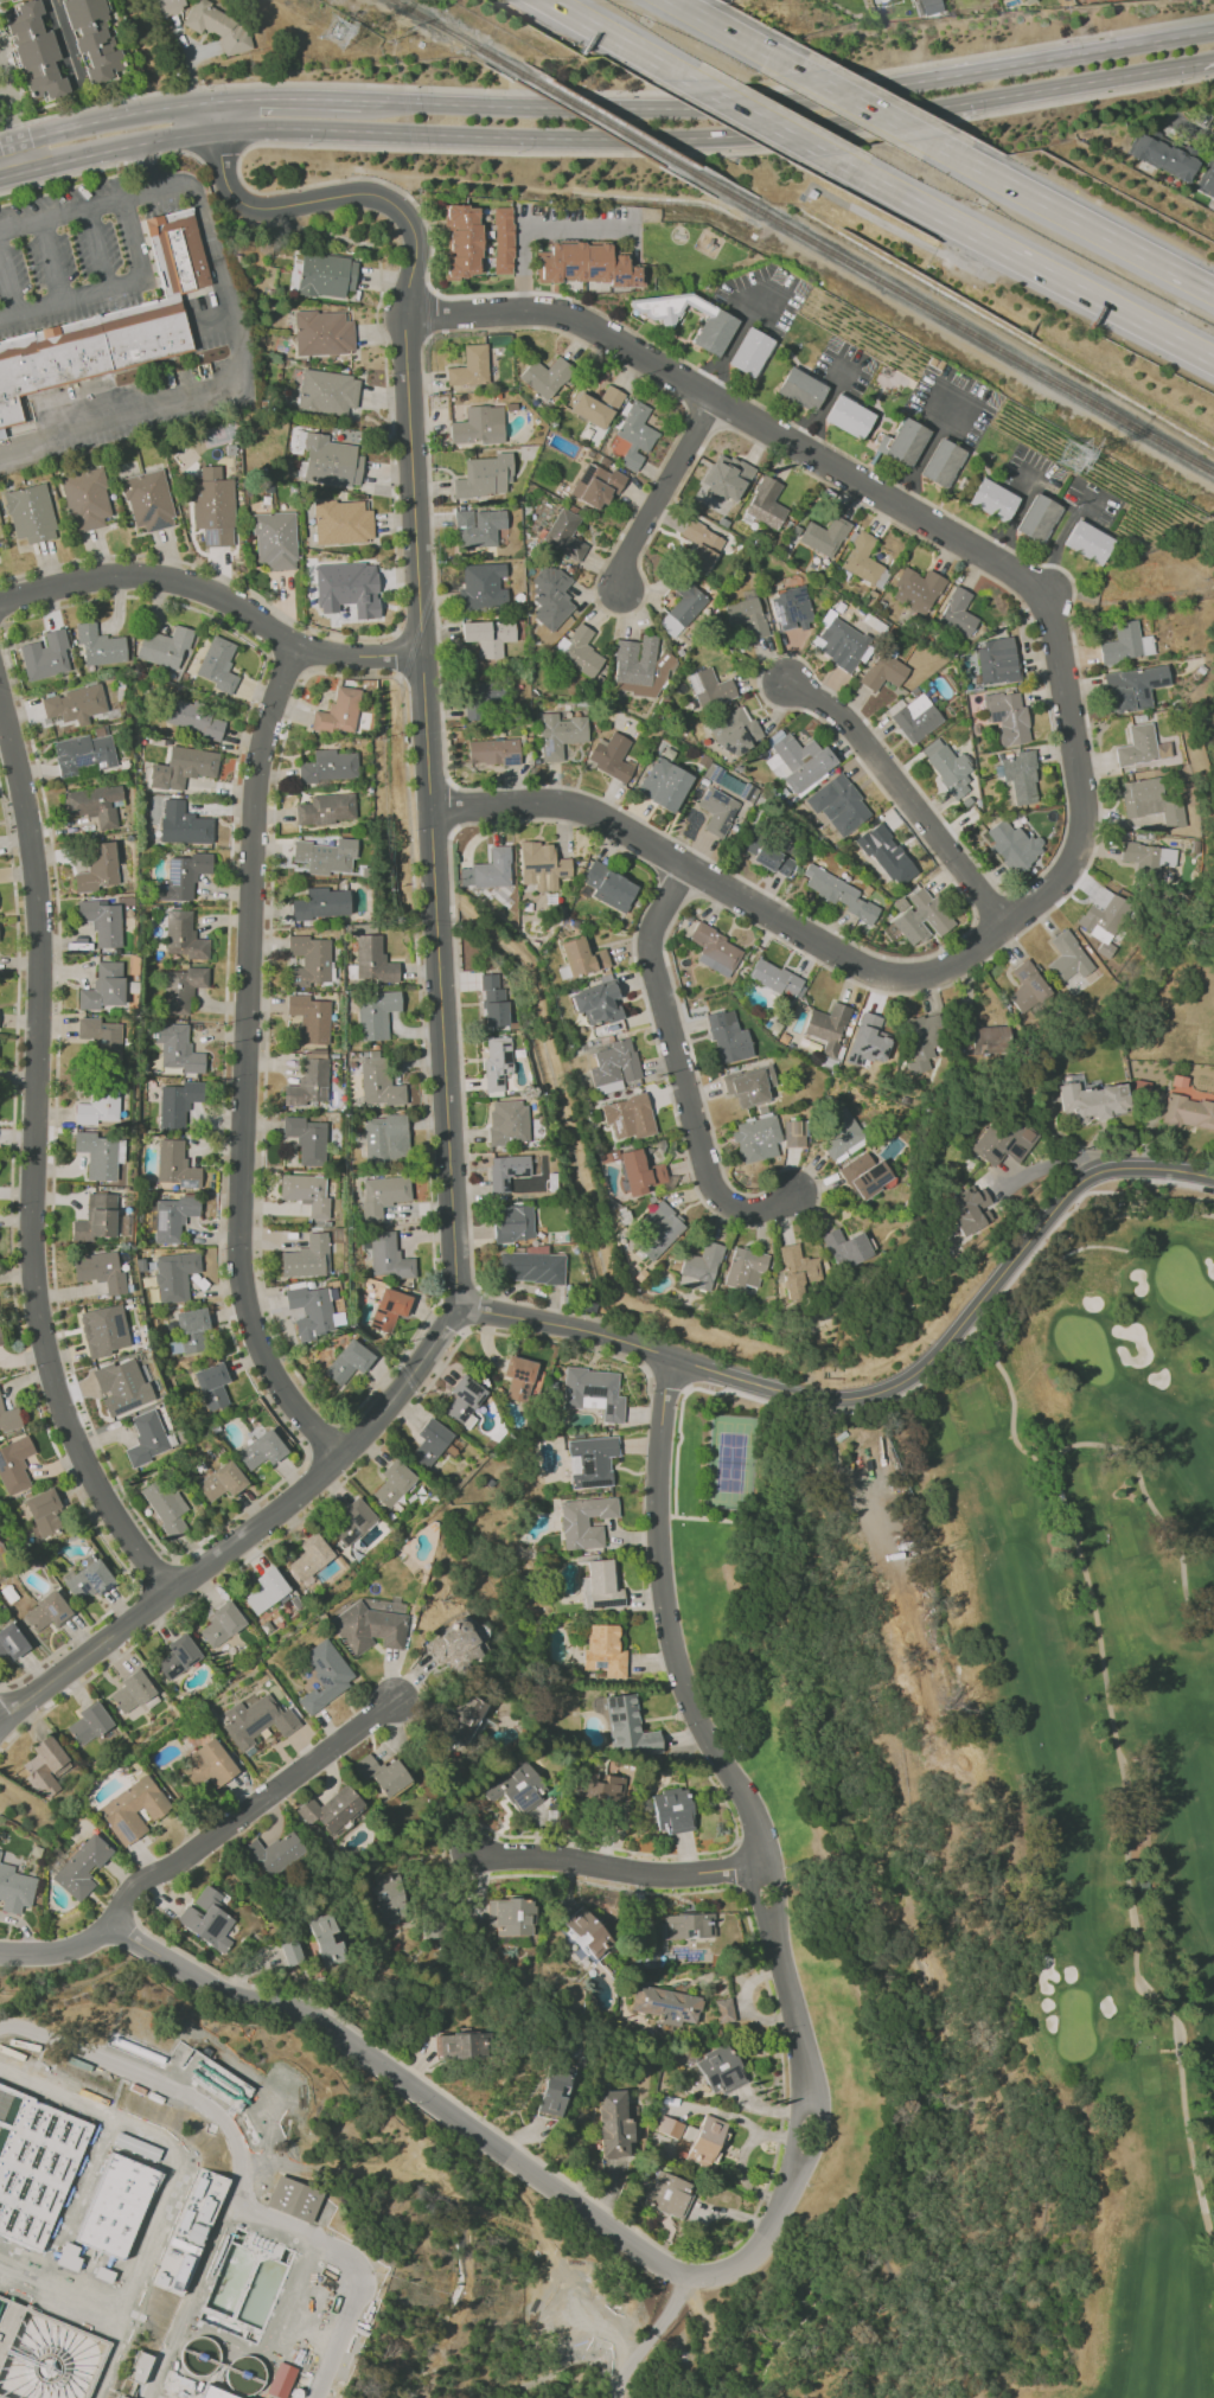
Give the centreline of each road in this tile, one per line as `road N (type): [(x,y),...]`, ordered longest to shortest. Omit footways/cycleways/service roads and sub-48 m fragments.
road 1 (residential): [(0,1952),(71,1950),(111,1927),(229,1994),(311,2016),(685,2277),(721,2275),(754,2253),(797,2178),(810,2124),(807,2068),(760,1837),(695,1719),(667,1616),(659,1498),(669,1357)]
road 2 (residential): [(219,101),(223,167),(241,205),(275,209),(373,194),(414,228),(403,319),(459,1305)]
road 3 (residential): [(1003,931),(1088,837),(1060,595),(573,319),(403,319)]
road 4 (residential): [(167,1593),(110,1510),(68,1426),(44,1345),(34,1275),(40,970),(33,850),(0,708)]
road 5 (residential): [(459,1305),(600,1334),(774,1389),(832,1401),(871,1396),(933,1358),(1076,1185),(1108,1169),(1213,1175)]
road 6 (residential): [(295,648),(263,736),(250,827),(239,1262),(248,1319),(266,1361),(338,1458)]
road 7 (residential): [(433,807),(574,805),(893,978),(1003,931)]
road 8 (residential): [(0,1716),(338,1458),(379,1418),(459,1305)]
road 9 (track): [(722,204),(1213,488)]
road 10 (secondary): [(51,148),(222,127),(592,141)]
road 11 (residential): [(0,602),(134,575),(235,603),(295,648),(421,657)]
road 12 (motorway): [(826,155),(1213,363)]
road 13 (residential): [(688,867),(652,933),(652,964),(716,1195),(740,1210),(778,1207),(797,1190)]
road 14 (residential): [(111,1927),(134,1886),(177,1867),(396,1702)]
road 15 (residential): [(1003,931),(870,742),(787,684)]
road 16 (motorway): [(1213,294),(926,138)]
road 17 (secondary): [(935,81),(793,101),(645,109)]
road 18 (residential): [(761,1866),(662,1875),(574,1857),(475,1853)]
road 19 (secondary): [(1213,30),(935,81)]
road 20 (secondary): [(701,140),(943,110)]
road 21 (residential): [(713,401),(616,596)]
road 22 (track): [(370,0),(519,77)]
road 23 (motorway): [(550,0),(689,79)]
road 24 (motorway): [(689,79),(826,155)]
road 25 (secondary): [(943,110),(1093,82)]
road 26 (motorway): [(804,72),(673,0)]
road 27 (secondary): [(504,107),(358,102)]
road 28 (secondary): [(645,109),(504,107)]
road 29 (secondary): [(358,102),(219,101)]
road 30 (motorway): [(926,138),(804,72)]
road 31 (secondary): [(219,101),(87,126)]
road 32 (secondary): [(1093,82),(1213,63)]

